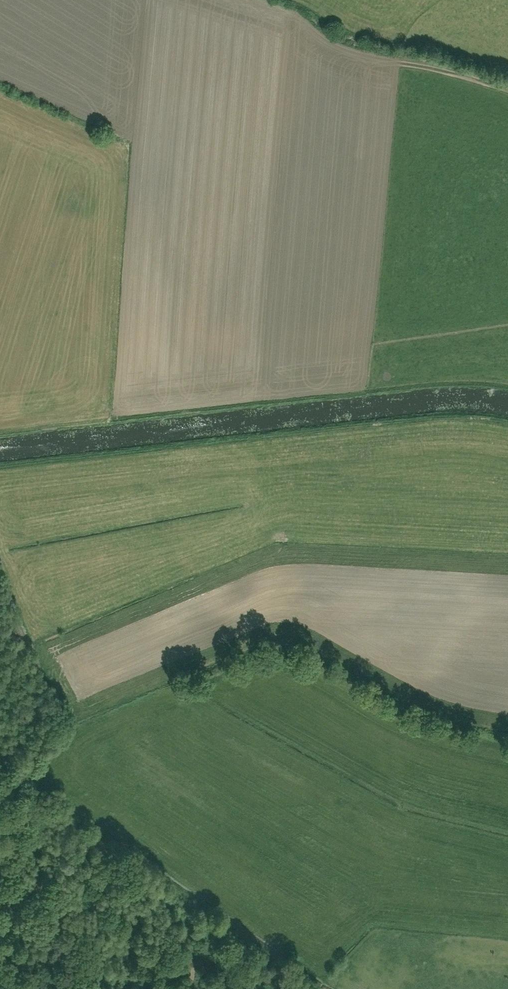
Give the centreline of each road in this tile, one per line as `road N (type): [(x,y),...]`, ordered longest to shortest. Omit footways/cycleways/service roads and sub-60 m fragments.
road 1 (track): [(507,385),(398,388),(0,433)]
road 2 (track): [(237,0),(357,57),(507,90)]

